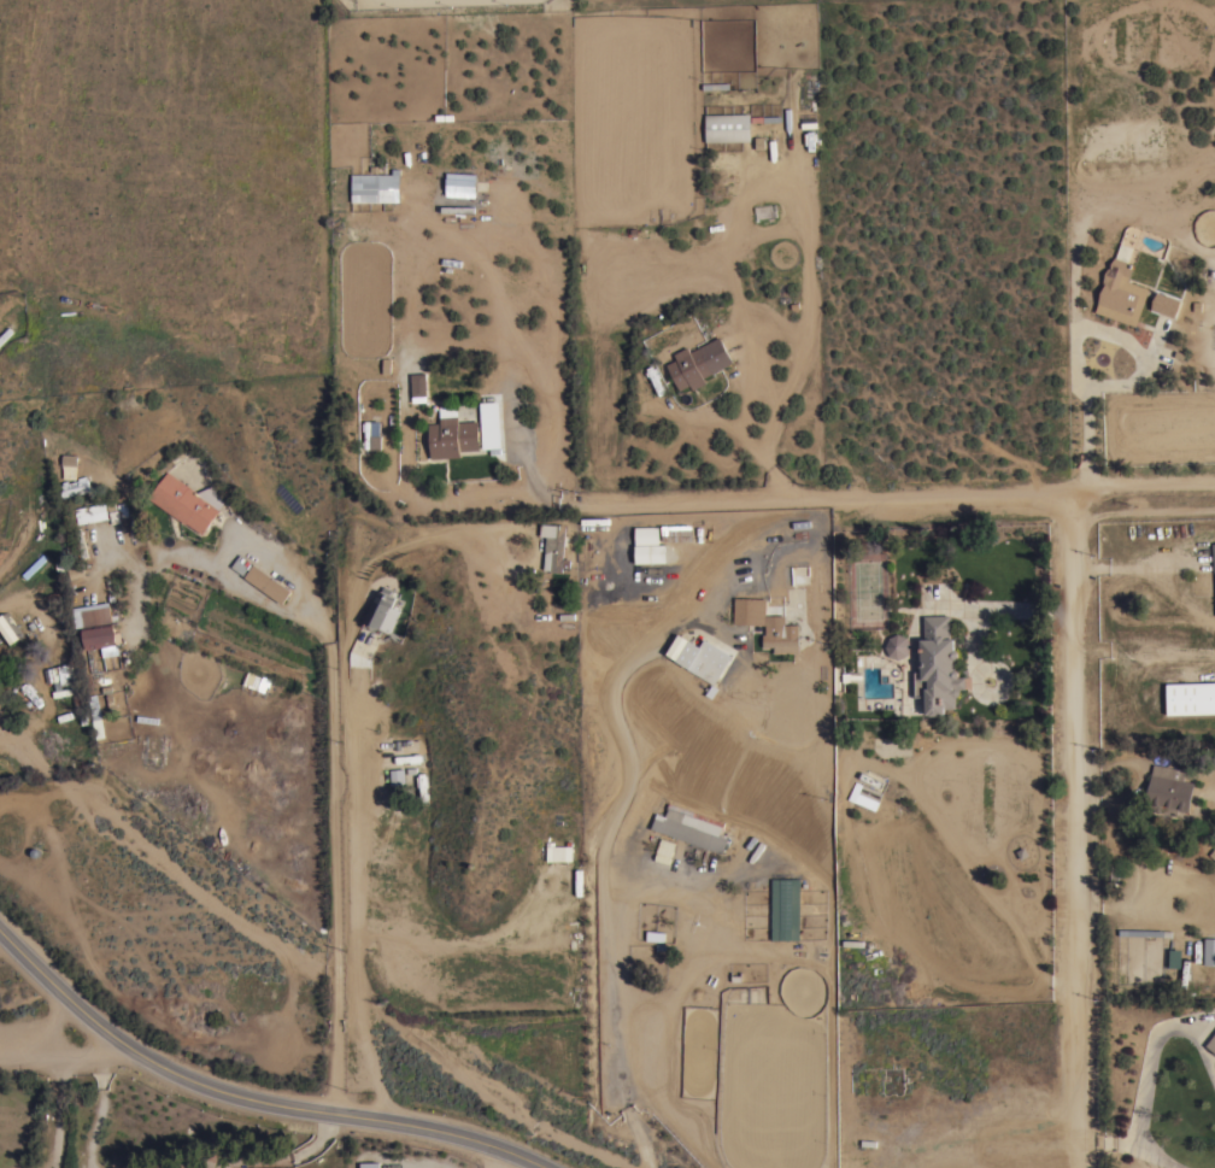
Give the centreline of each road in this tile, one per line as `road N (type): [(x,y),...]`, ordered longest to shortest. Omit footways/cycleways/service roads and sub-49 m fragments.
road 1 (residential): [(346,1116),(344,658),(351,606),(360,574),(385,554),(492,528)]
road 2 (residential): [(1081,1167),(1072,493)]
road 3 (residential): [(545,494),(575,504),(1214,488)]
road 4 (secondary): [(0,935),(96,1028),(172,1073),(277,1105),(469,1139),(545,1167)]
road 5 (residential): [(166,1167),(293,1161),(346,1116)]
road 6 (residential): [(137,1053),(0,1062)]

